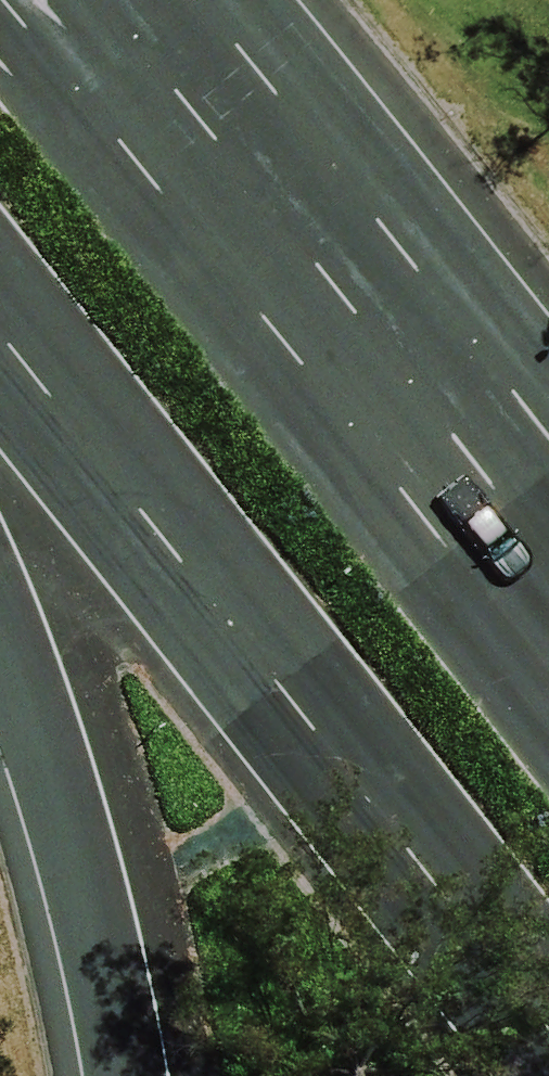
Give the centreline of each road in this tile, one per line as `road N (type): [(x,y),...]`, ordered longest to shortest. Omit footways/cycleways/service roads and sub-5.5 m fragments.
road 1 (primary): [(548,1026),(0,336)]
road 2 (primary): [(97,0),(548,575)]
road 3 (trunk): [(120,1075),(84,894),(0,640)]

